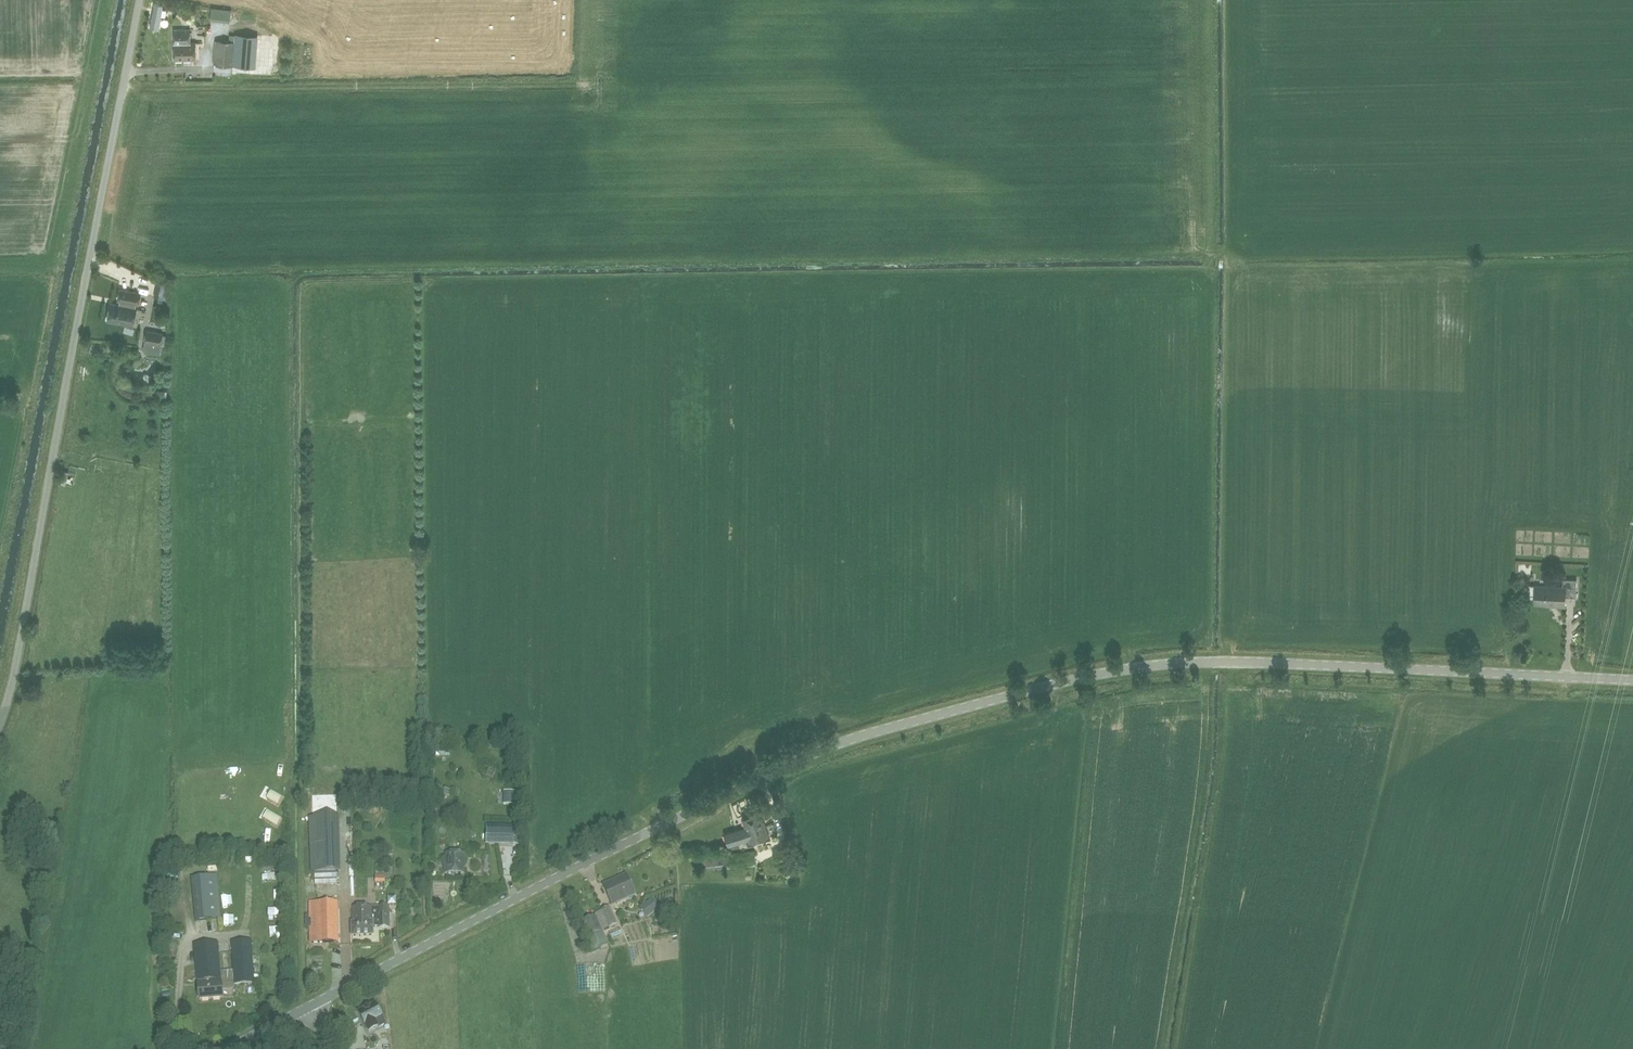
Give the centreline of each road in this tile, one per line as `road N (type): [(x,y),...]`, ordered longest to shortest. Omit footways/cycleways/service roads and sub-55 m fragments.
road 1 (unclassified): [(308,1007),(789,764),(1013,694),(1155,664),(1234,661),(1632,681)]
road 2 (unclassified): [(0,722),(139,0)]

